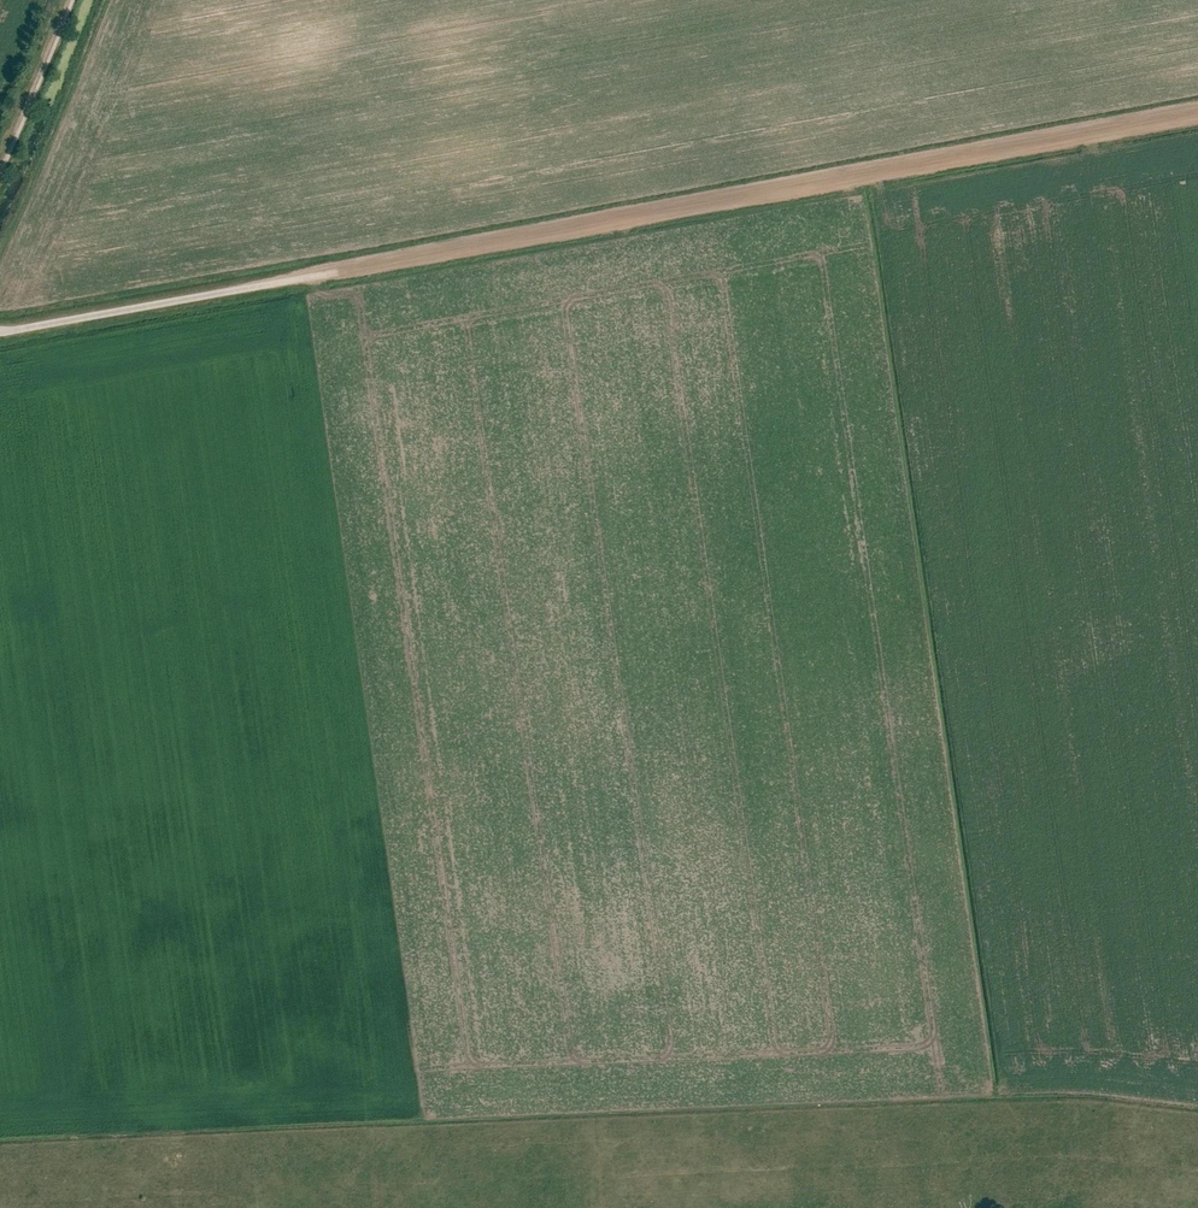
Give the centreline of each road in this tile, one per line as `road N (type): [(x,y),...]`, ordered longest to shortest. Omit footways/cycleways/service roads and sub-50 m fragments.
road 1 (track): [(1197,113),(336,268)]
road 2 (unclassified): [(0,330),(336,268)]

